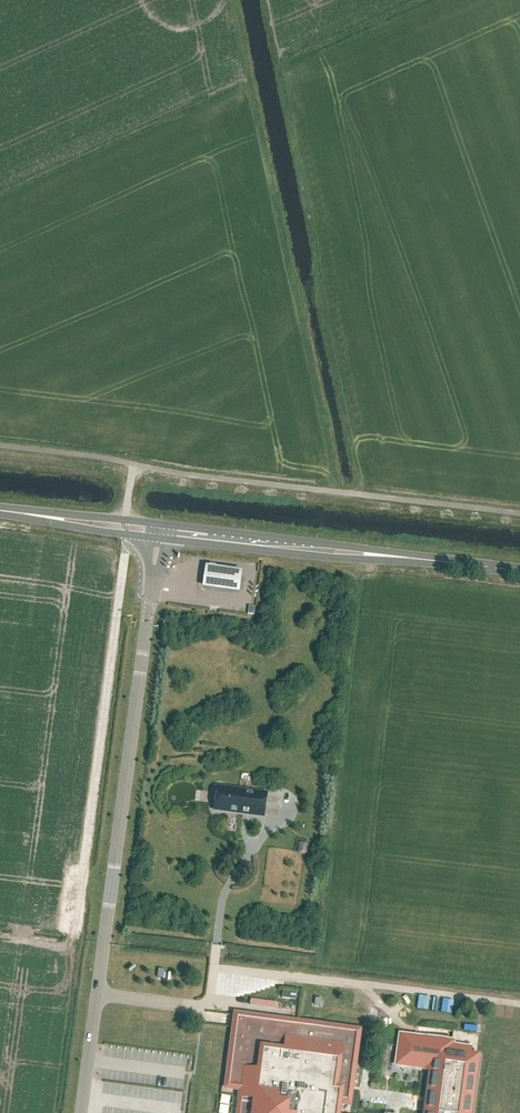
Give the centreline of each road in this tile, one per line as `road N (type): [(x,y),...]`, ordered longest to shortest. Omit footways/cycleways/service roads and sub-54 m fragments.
road 1 (tertiary): [(23,513),(166,539),(336,559),(411,558)]
road 2 (tertiary): [(411,558),(23,513)]

